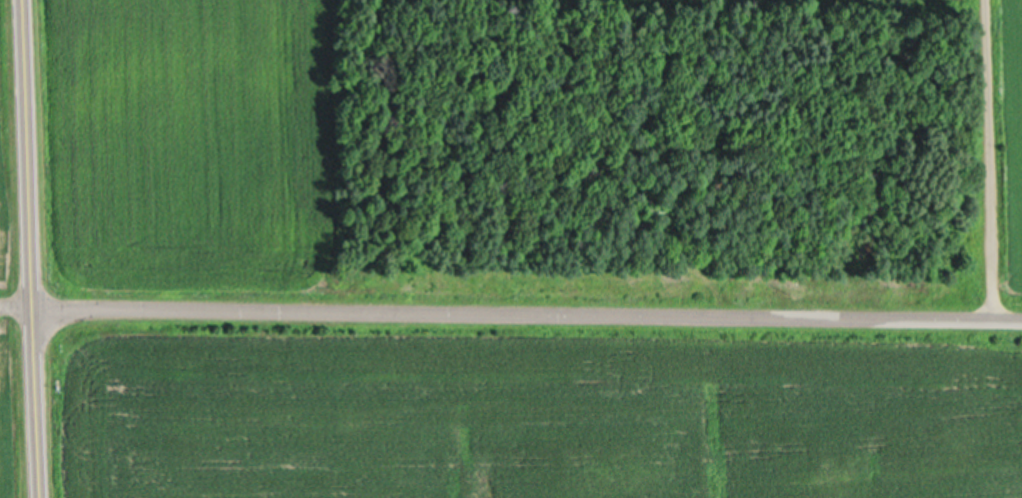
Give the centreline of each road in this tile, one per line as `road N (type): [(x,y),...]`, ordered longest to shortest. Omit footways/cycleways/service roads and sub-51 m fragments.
road 1 (residential): [(1021,316),(0,302)]
road 2 (secondary): [(45,497),(25,0)]
road 3 (residential): [(993,316),(987,0)]

